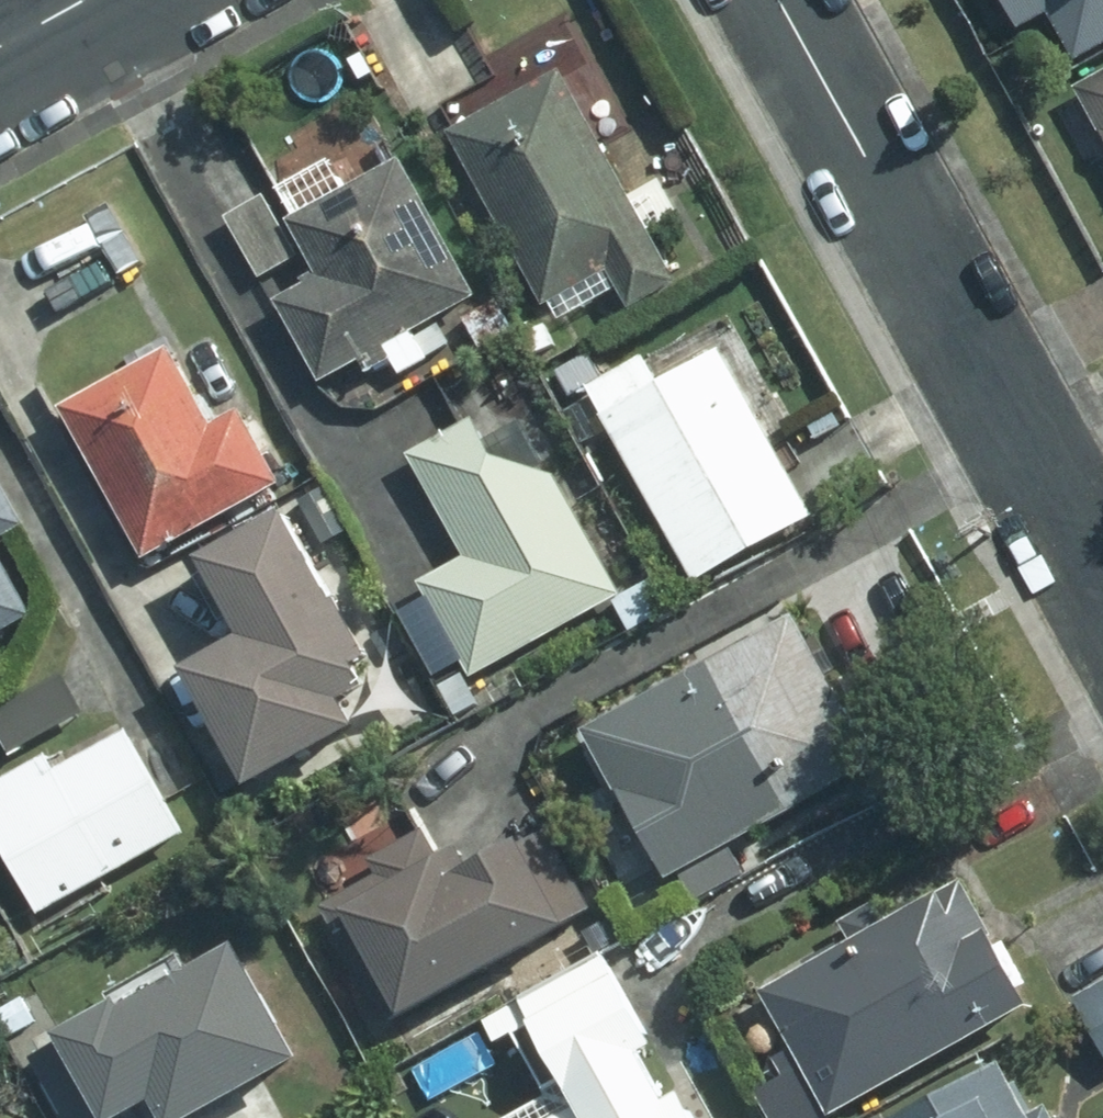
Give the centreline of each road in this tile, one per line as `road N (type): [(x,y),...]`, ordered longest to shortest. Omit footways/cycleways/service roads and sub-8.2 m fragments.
road 1 (residential): [(1102,586),(779,0)]

